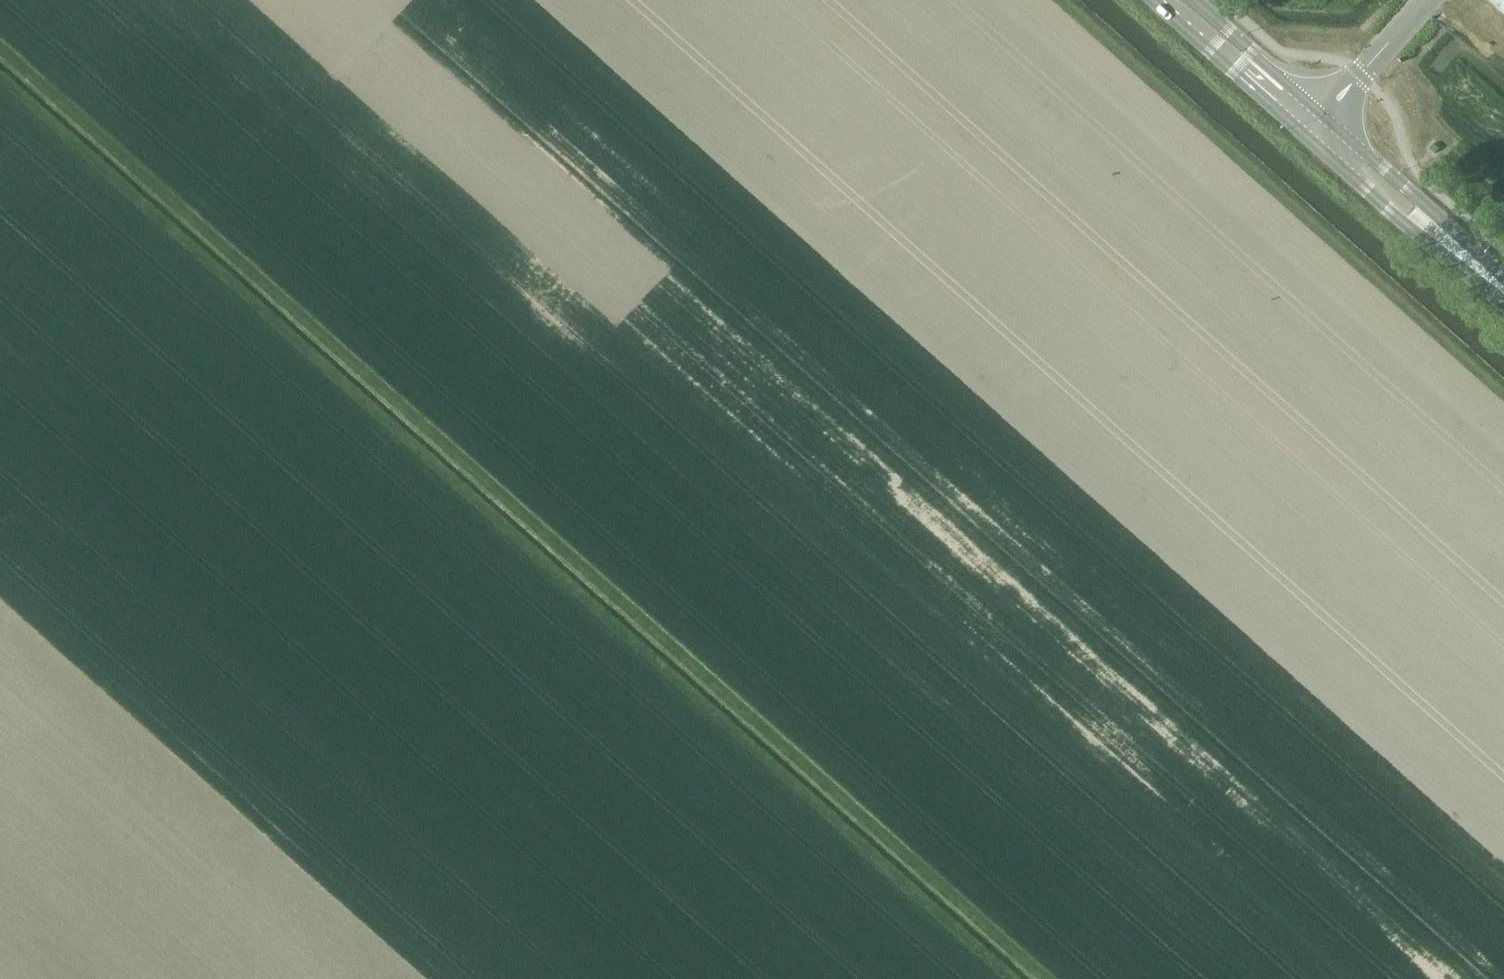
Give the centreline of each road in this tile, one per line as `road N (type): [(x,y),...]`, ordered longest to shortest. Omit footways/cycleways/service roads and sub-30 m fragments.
road 1 (secondary): [(1503,285),(1181,0)]

